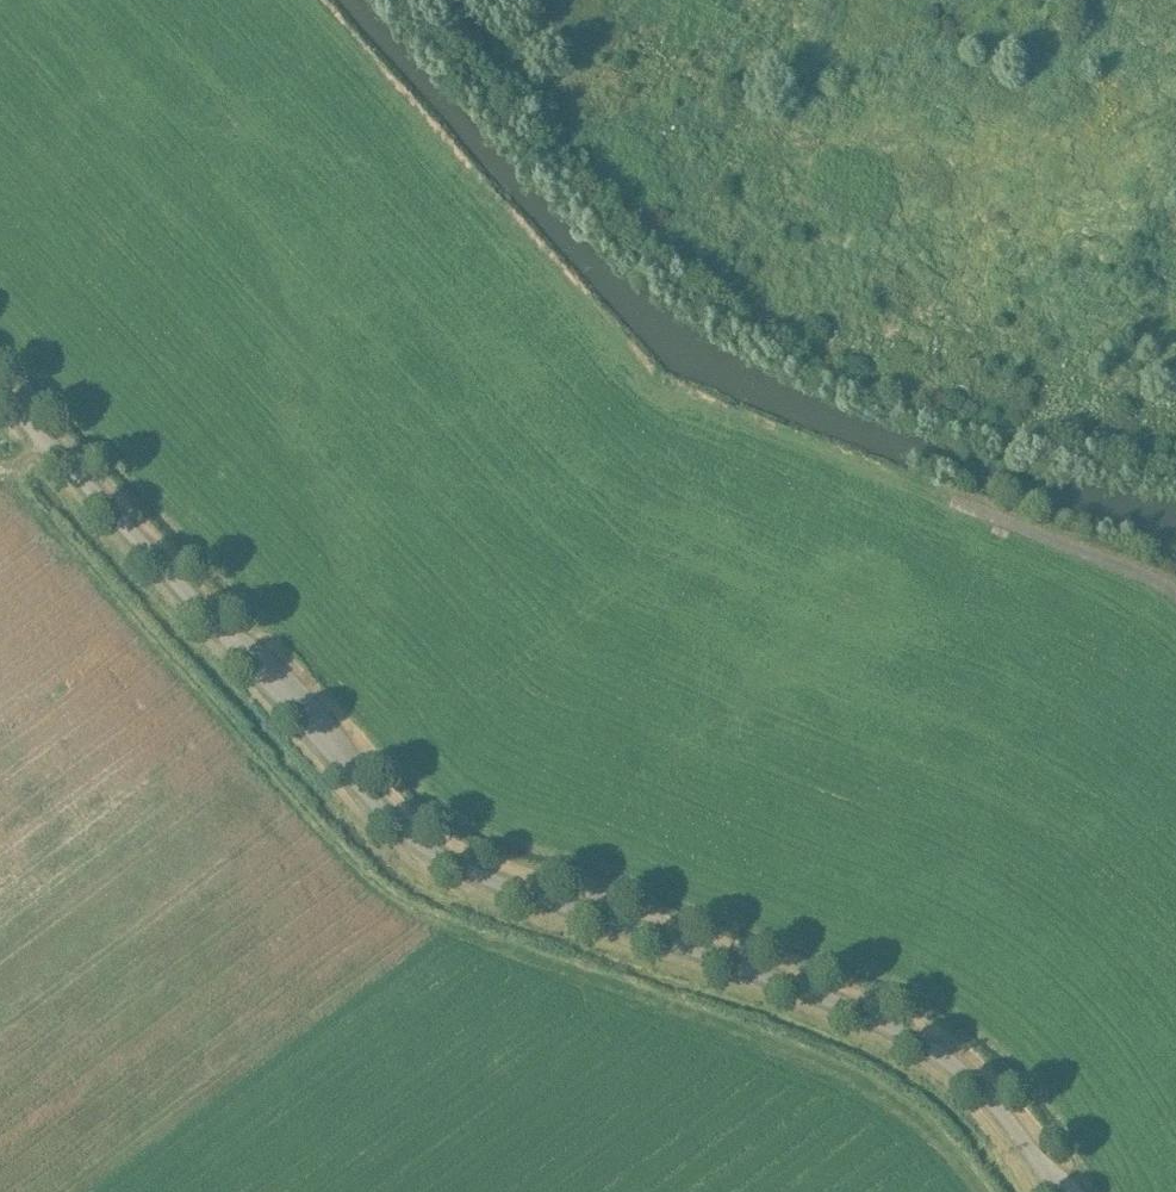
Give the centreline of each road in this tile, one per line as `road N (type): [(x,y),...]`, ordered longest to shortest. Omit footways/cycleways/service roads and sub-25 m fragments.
road 1 (unclassified): [(1058,1191),(980,1086),(917,1039),(417,844),(0,389)]
road 2 (unclassified): [(1175,594),(1154,576),(950,500)]

